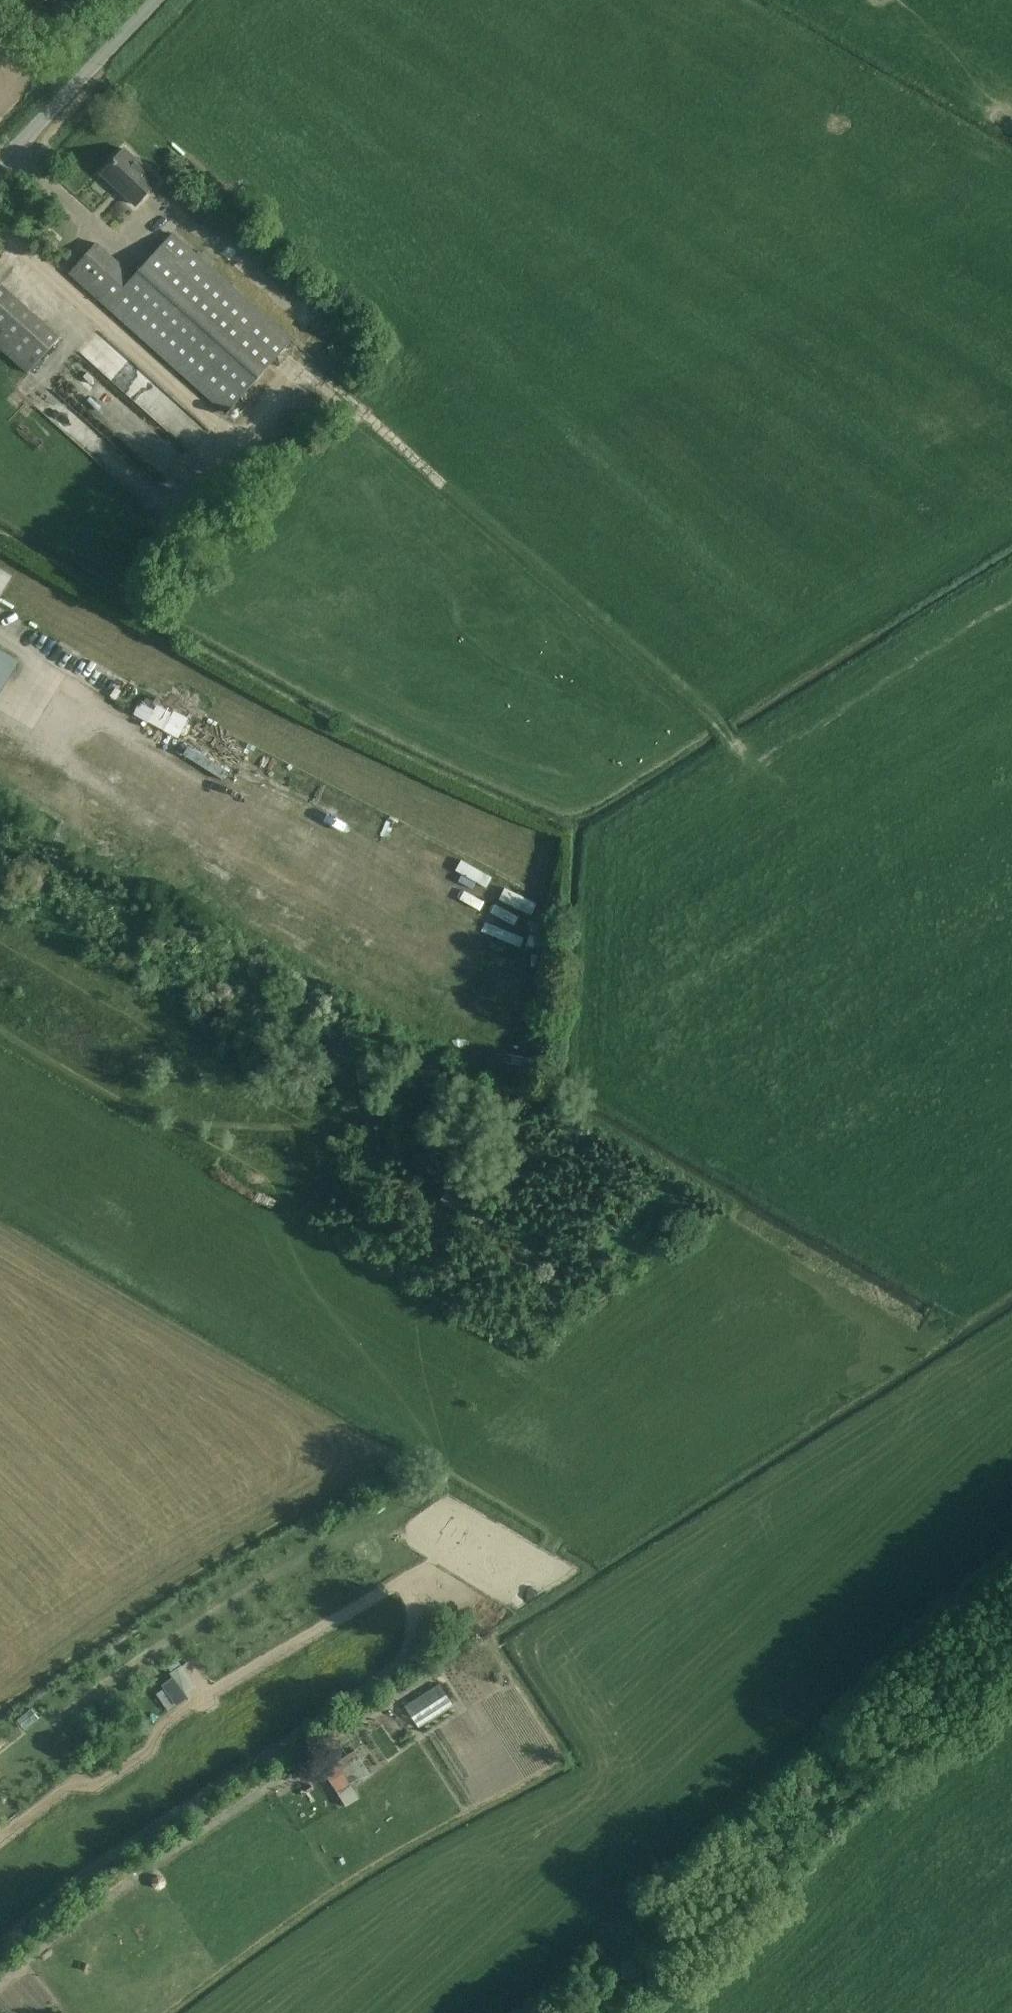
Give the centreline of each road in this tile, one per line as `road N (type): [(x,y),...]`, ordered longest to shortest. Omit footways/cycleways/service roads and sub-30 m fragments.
road 1 (unclassified): [(0,171),(158,0)]

